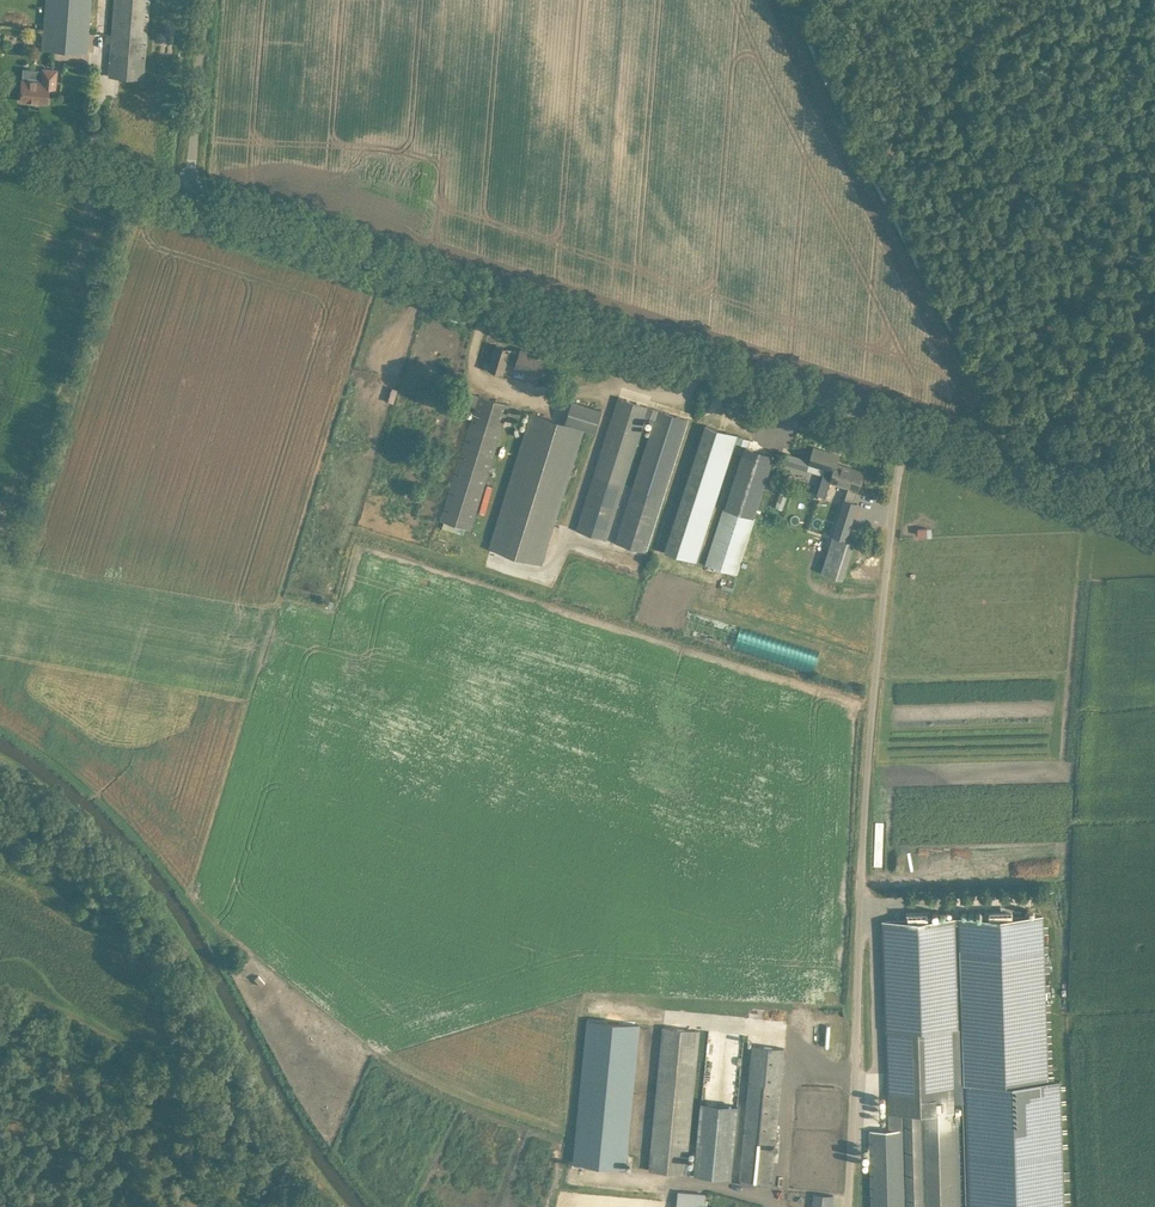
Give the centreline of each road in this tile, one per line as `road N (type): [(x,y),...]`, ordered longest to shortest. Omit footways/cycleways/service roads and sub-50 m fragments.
road 1 (unclassified): [(847,1206),(862,850),(908,429)]
road 2 (unclassified): [(908,429),(194,198)]
road 3 (unclassified): [(1154,508),(908,429)]
road 4 (track): [(1015,463),(1154,290)]
road 5 (unclassified): [(194,198),(0,136)]
road 6 (unclassified): [(194,198),(209,0)]

